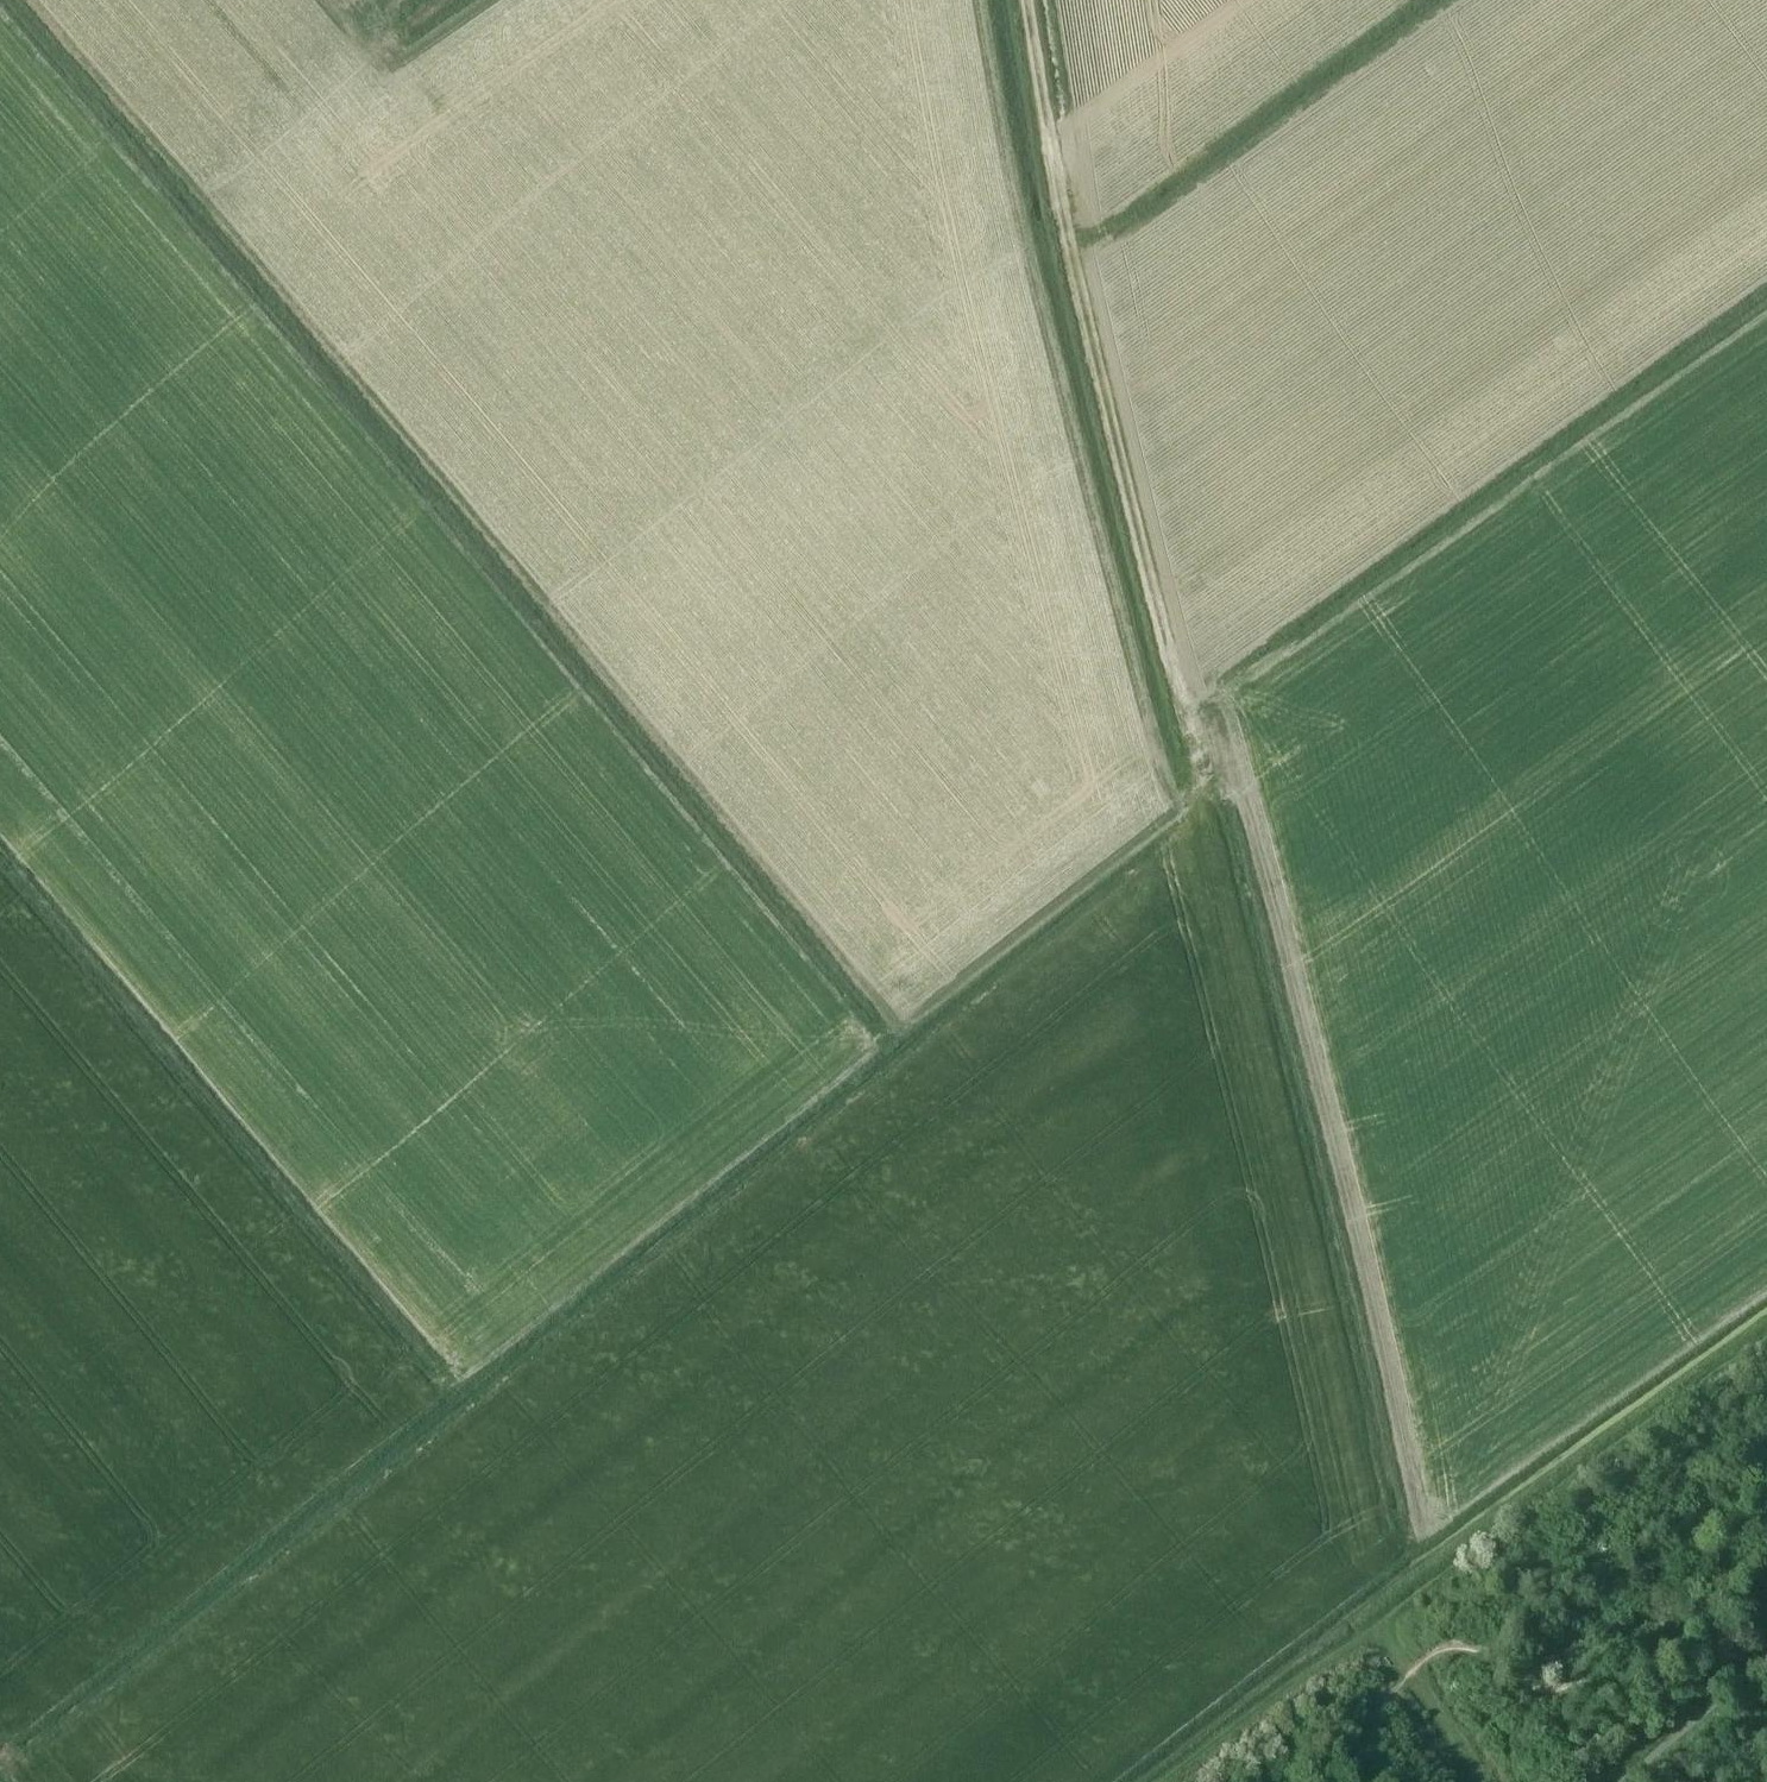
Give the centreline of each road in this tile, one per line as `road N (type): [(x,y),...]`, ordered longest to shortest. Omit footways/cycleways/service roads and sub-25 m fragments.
road 1 (track): [(1026,0),(1077,286),(1176,679)]
road 2 (track): [(1365,1631),(1412,1675),(1474,1781)]

